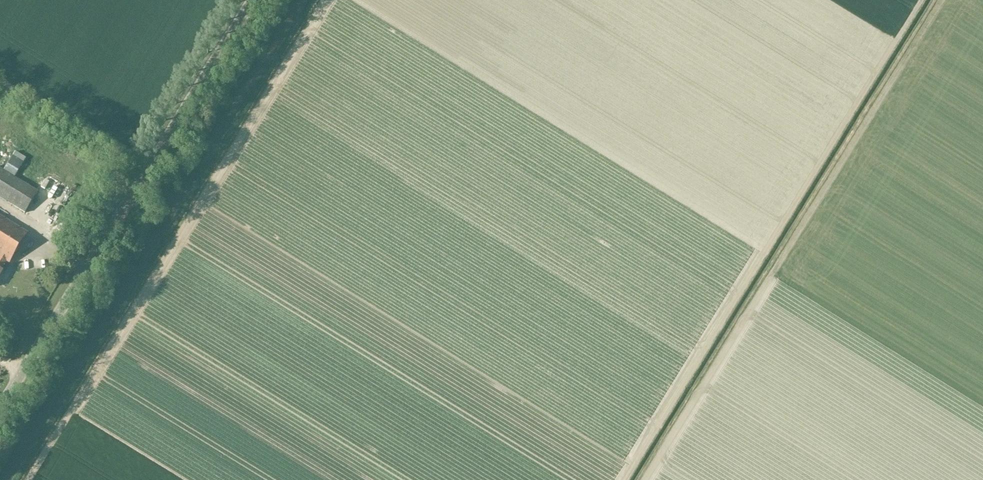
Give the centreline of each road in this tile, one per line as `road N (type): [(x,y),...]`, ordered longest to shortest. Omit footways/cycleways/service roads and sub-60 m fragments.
road 1 (unclassified): [(0,409),(253,0)]

